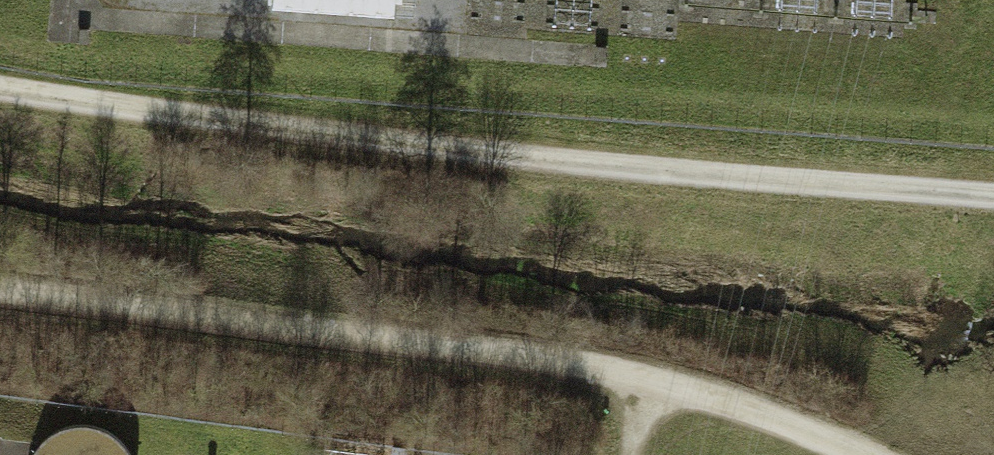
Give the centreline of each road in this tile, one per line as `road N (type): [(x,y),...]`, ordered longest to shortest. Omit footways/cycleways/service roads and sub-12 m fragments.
road 1 (track): [(0,94),(297,144),(993,214)]
road 2 (track): [(863,454),(652,383),(0,290)]

